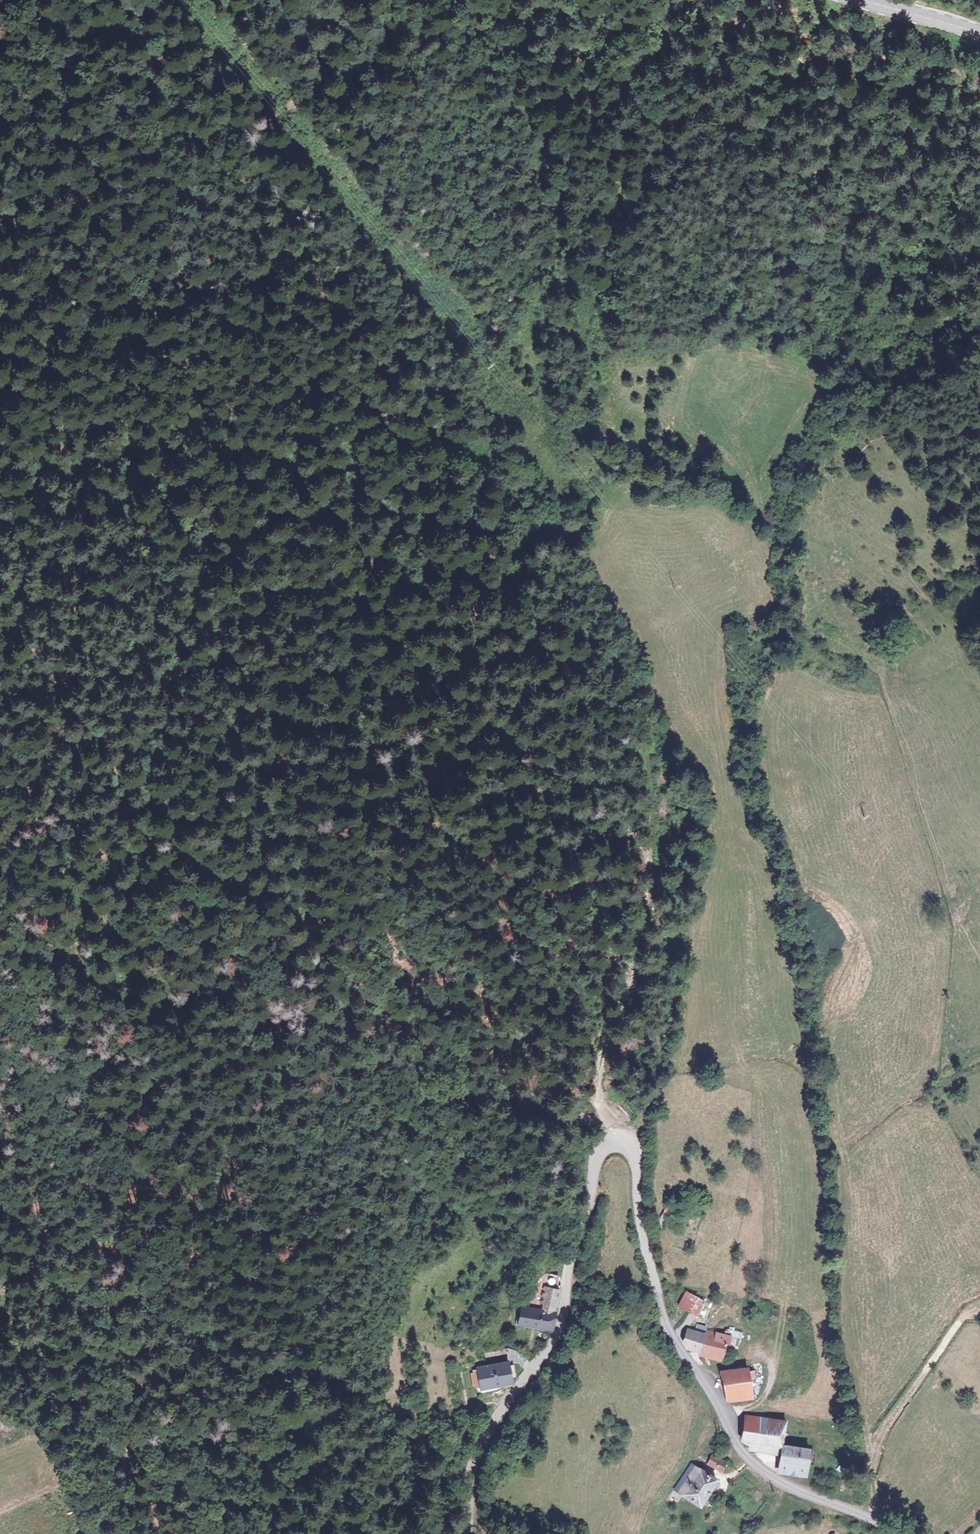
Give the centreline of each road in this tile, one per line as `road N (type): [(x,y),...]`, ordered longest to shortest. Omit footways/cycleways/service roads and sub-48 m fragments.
road 1 (unclassified): [(458,1533),(471,1467),(505,1401),(563,1321),(596,1159),(603,1139),(615,1137),(632,1146),(638,1166),(670,1333),(718,1399),(743,1452),(785,1483),(895,1533)]
road 2 (track): [(615,1137),(603,1112),(599,1065),(651,905),(646,770),(619,671)]

